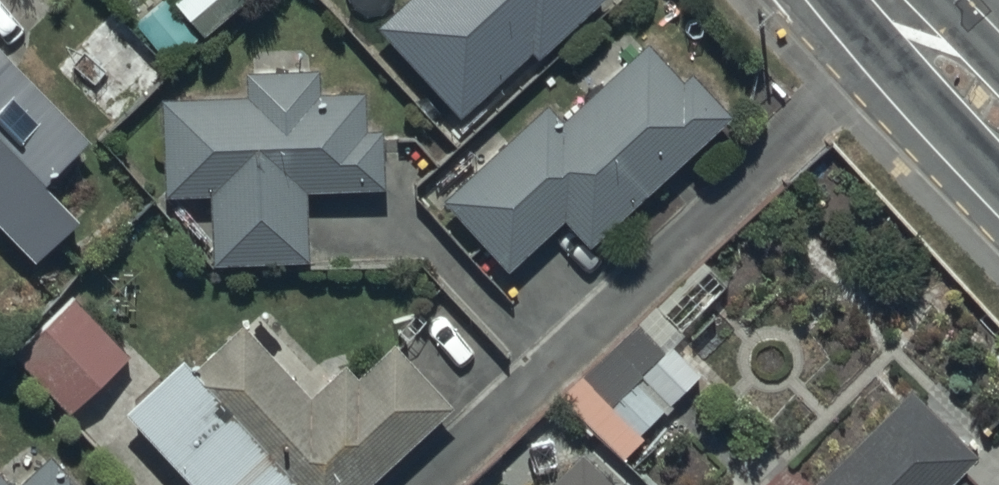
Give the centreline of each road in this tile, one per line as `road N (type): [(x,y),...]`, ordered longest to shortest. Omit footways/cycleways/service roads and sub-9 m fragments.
road 1 (secondary): [(889,0),(998,122)]

